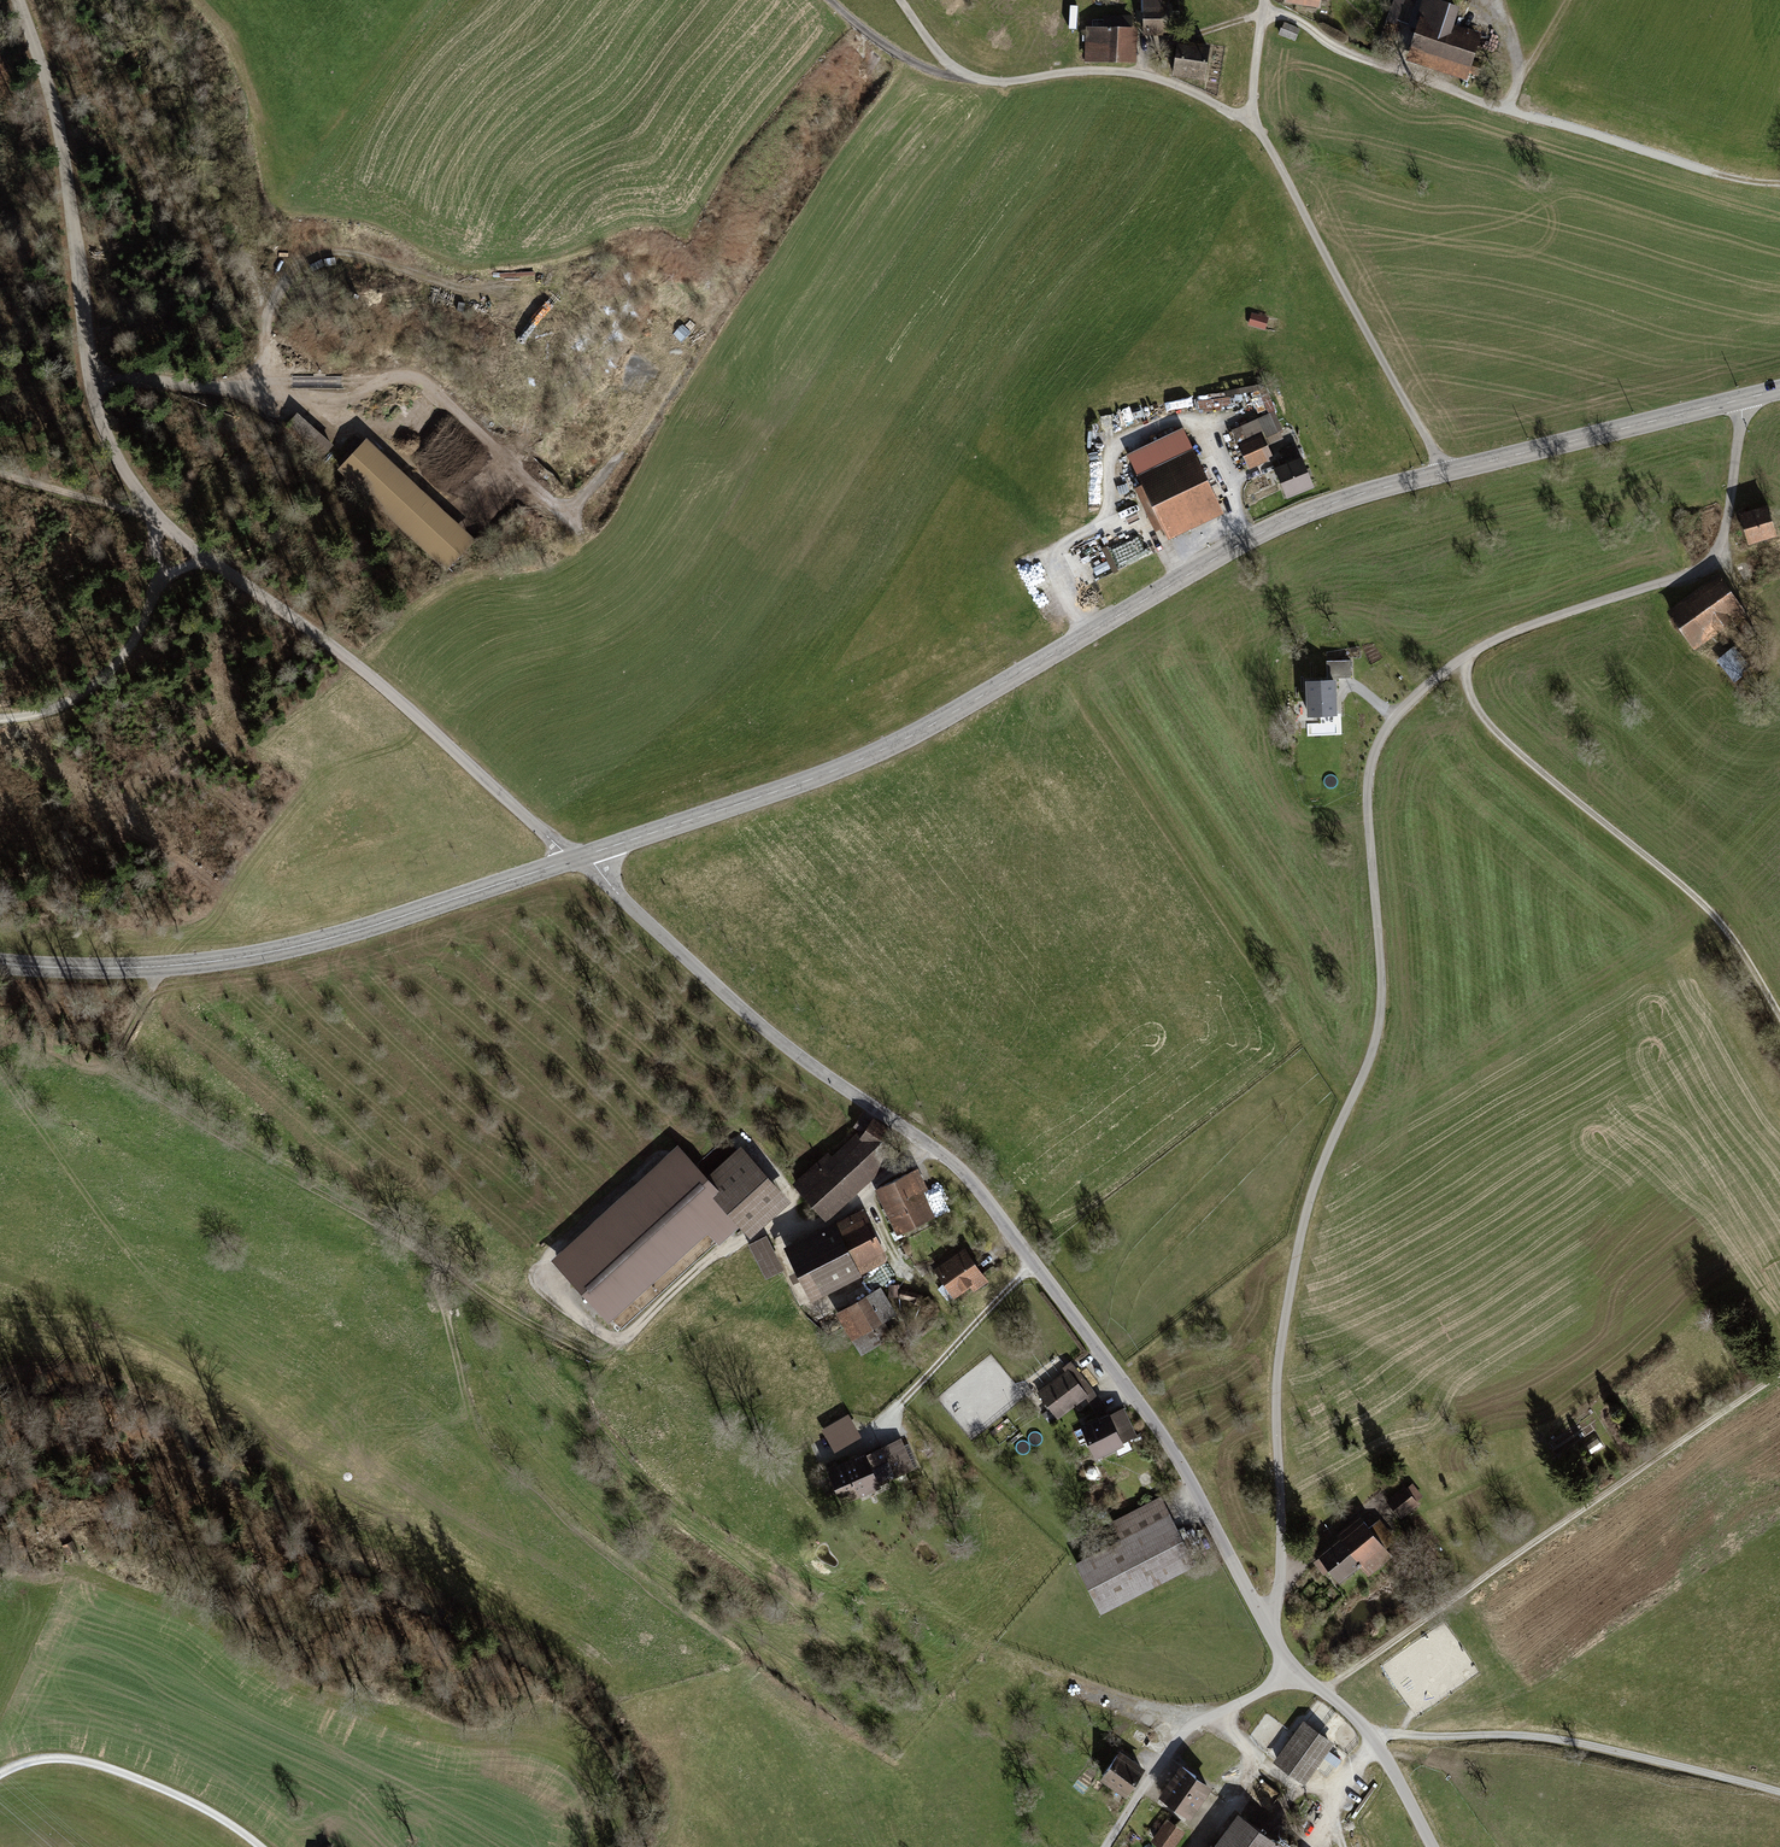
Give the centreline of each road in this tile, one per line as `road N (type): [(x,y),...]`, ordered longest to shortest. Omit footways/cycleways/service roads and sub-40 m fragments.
road 1 (unclassified): [(1742,399),(1725,527),(1705,563),(1476,650),(1409,701),(1375,747),(1367,791),(1380,1011),(1368,1064),(1315,1184),(1290,1291),(1277,1387),(1280,1574),(1267,1626)]
road 2 (unclassified): [(18,0),(59,128),(98,409),(134,484),(181,539),(371,676),(573,859)]
road 3 (track): [(159,967),(114,1062),(117,1074),(411,1244),(525,1321),(591,1353),(612,1348),(717,1254),(767,1228),(823,1222),(930,1144)]
road 4 (unclassified): [(587,855),(618,894),(761,1025),(966,1173),(1160,1431),(1267,1626)]
road 5 (tertiary): [(1446,472),(1338,501),(1264,531),(869,756),(587,855)]
road 6 (tertiary): [(573,859),(358,930),(245,957),(114,968),(0,964)]
road 7 (track): [(1779,1373),(1322,1690)]
road 8 (track): [(1263,7),(1353,54),(1509,109),(1721,175),(1779,183)]
road 9 (track): [(1779,1017),(1703,905),(1488,724),(1470,694),(1466,656)]
road 10 (track): [(1093,630),(1060,553),(1101,520),(1108,459),(1126,439),(1170,419),(1193,423),(1251,538)]
road 11 (track): [(1371,1734),(1547,1737),(1779,1792)]
road 12 (unclassified): [(900,0),(940,56),(974,78),(1139,74),(1253,126)]
road 13 (unclassified): [(1253,126),(1446,472)]
road 14 (tertiary): [(1742,399),(1446,472)]
road 15 (track): [(0,1773),(44,1758),(93,1763),(194,1804),(260,1846)]
road 16 (unclassified): [(1267,1626),(1296,1668),(1371,1734),(1433,1846)]
road 17 (track): [(0,739),(193,870),(219,897)]
road 18 (track): [(1105,1846),(1184,1731),(1296,1668)]
road 19 (track): [(864,1194),(892,1266),(831,1307),(805,1303),(767,1228)]
road 20 (track): [(158,581),(136,635),(107,674),(58,706),(0,717)]
road 21 (track): [(1034,1263),(884,1421)]
road 22 (track): [(830,0),(916,64),(974,78)]
road 23 (track): [(0,472),(158,517)]
road 24 (track): [(1262,14),(1160,42),(1139,74)]
road 25 (track): [(198,0),(229,39),(264,122)]
road 26 (unclassified): [(1264,0),(1253,126)]

